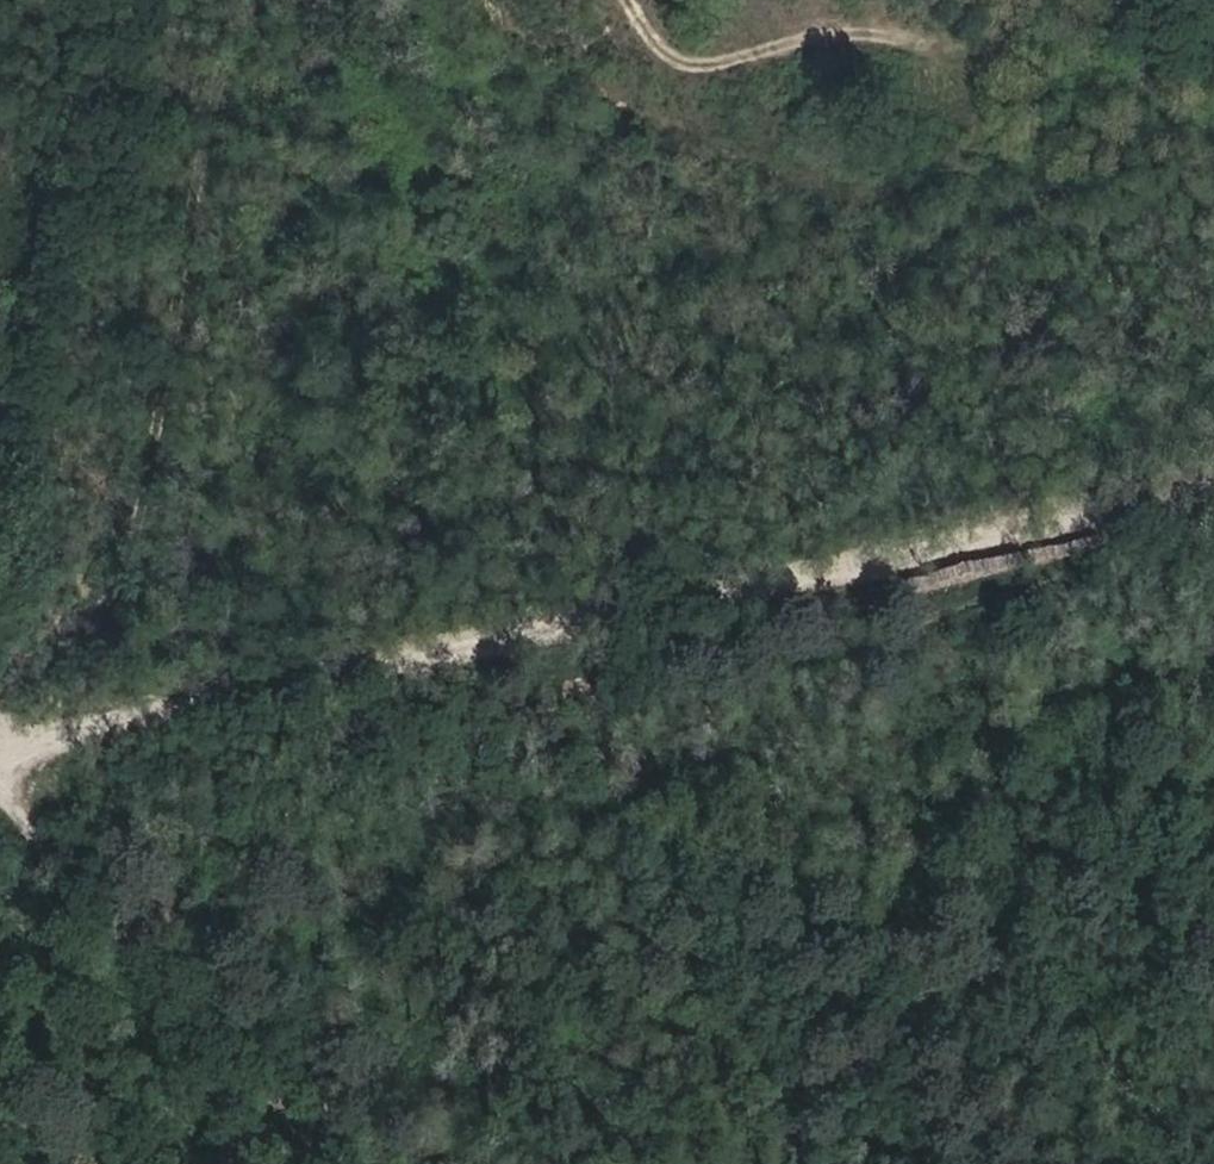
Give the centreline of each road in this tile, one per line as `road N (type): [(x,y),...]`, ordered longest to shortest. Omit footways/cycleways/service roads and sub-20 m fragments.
road 1 (track): [(1213,505),(0,755)]

